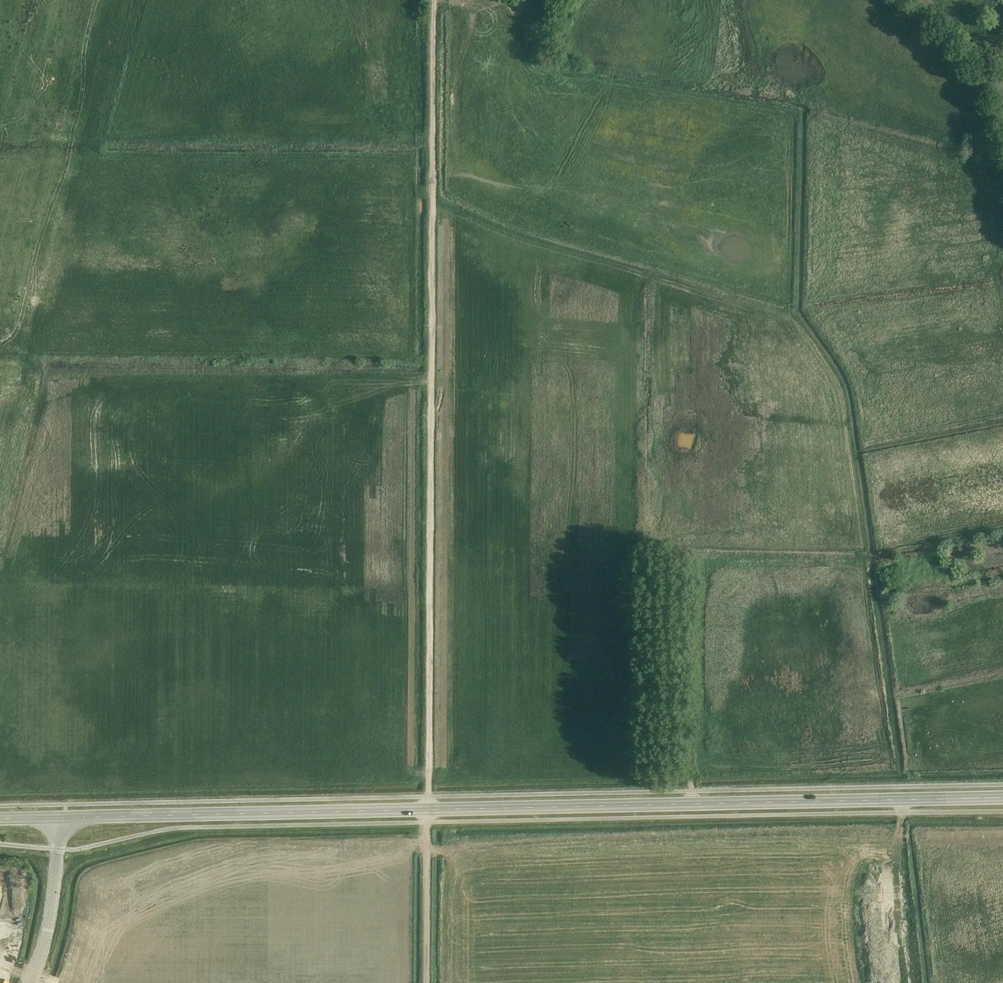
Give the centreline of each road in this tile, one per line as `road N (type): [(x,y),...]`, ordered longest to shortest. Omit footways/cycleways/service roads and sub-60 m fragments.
road 1 (track): [(433,0),(427,982)]
road 2 (primary): [(65,817),(1002,798)]
road 3 (tertiary): [(32,982),(49,930),(65,817)]

